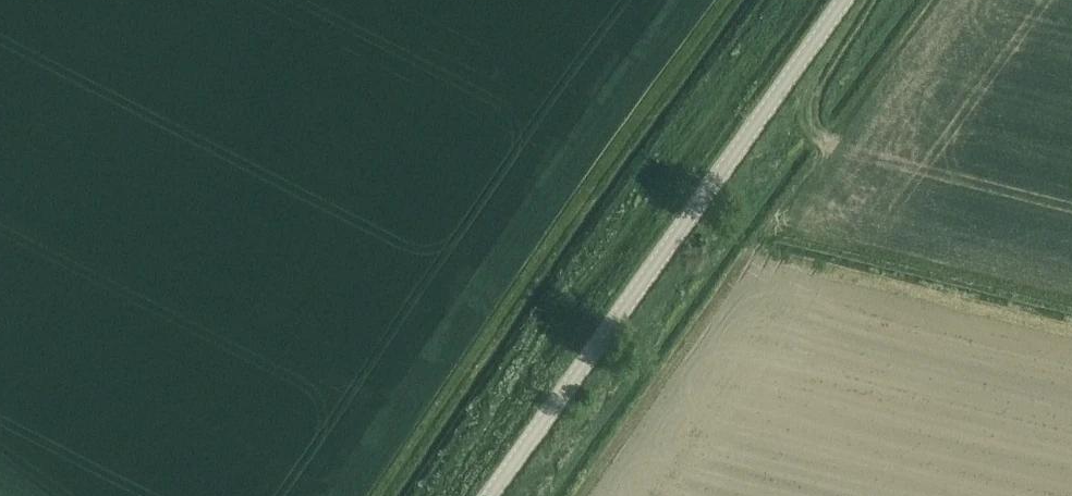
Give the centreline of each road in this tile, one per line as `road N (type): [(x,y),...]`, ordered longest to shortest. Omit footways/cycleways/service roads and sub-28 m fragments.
road 1 (unclassified): [(491,495),(846,0)]

